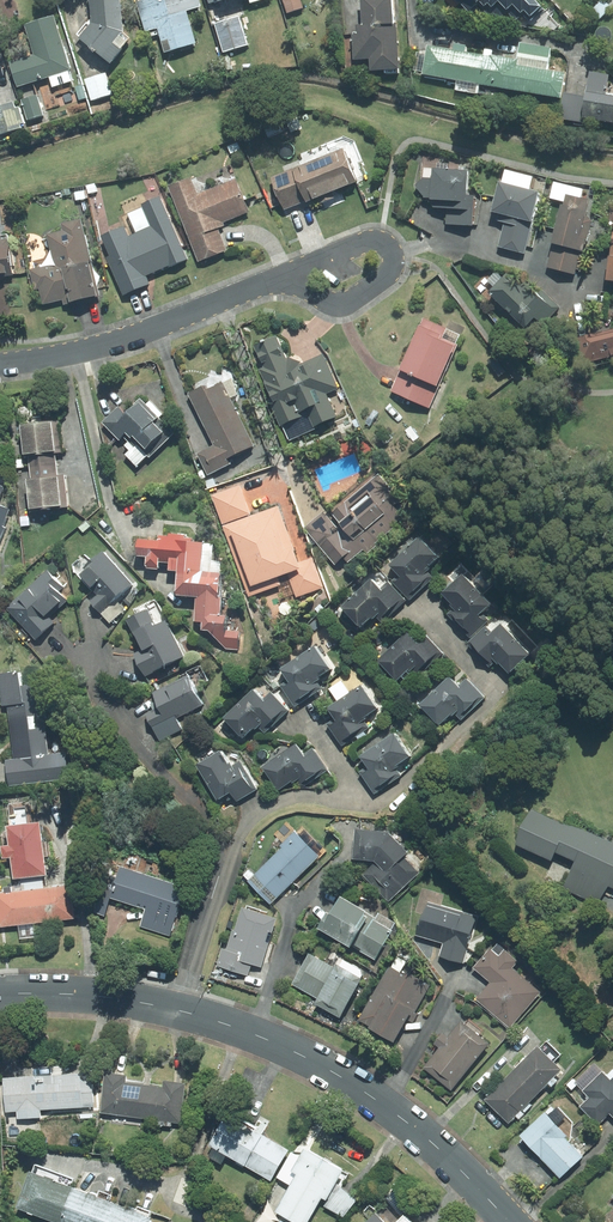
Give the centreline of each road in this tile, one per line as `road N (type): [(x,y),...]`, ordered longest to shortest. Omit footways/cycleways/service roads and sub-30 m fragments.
road 1 (tertiary): [(0,994),(142,1002),(284,1047),(408,1122),(510,1221)]
road 2 (residential): [(275,280),(96,348),(0,365)]
road 3 (residential): [(275,280),(373,240),(393,251),(384,277),(342,303),(292,283)]

